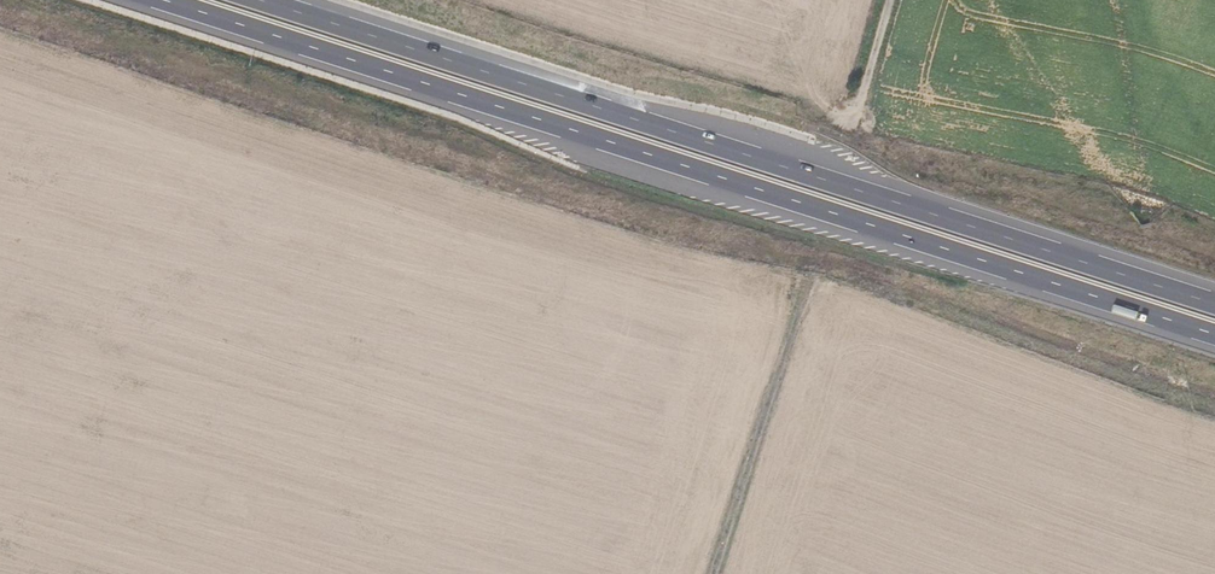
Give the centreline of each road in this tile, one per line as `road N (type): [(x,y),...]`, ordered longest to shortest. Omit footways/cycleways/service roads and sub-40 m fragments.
road 1 (motorway): [(165,0),(1214,334)]
road 2 (motorway): [(1214,303),(262,0)]
road 3 (track): [(716,573),(810,273)]
road 4 (track): [(891,0),(855,117)]

